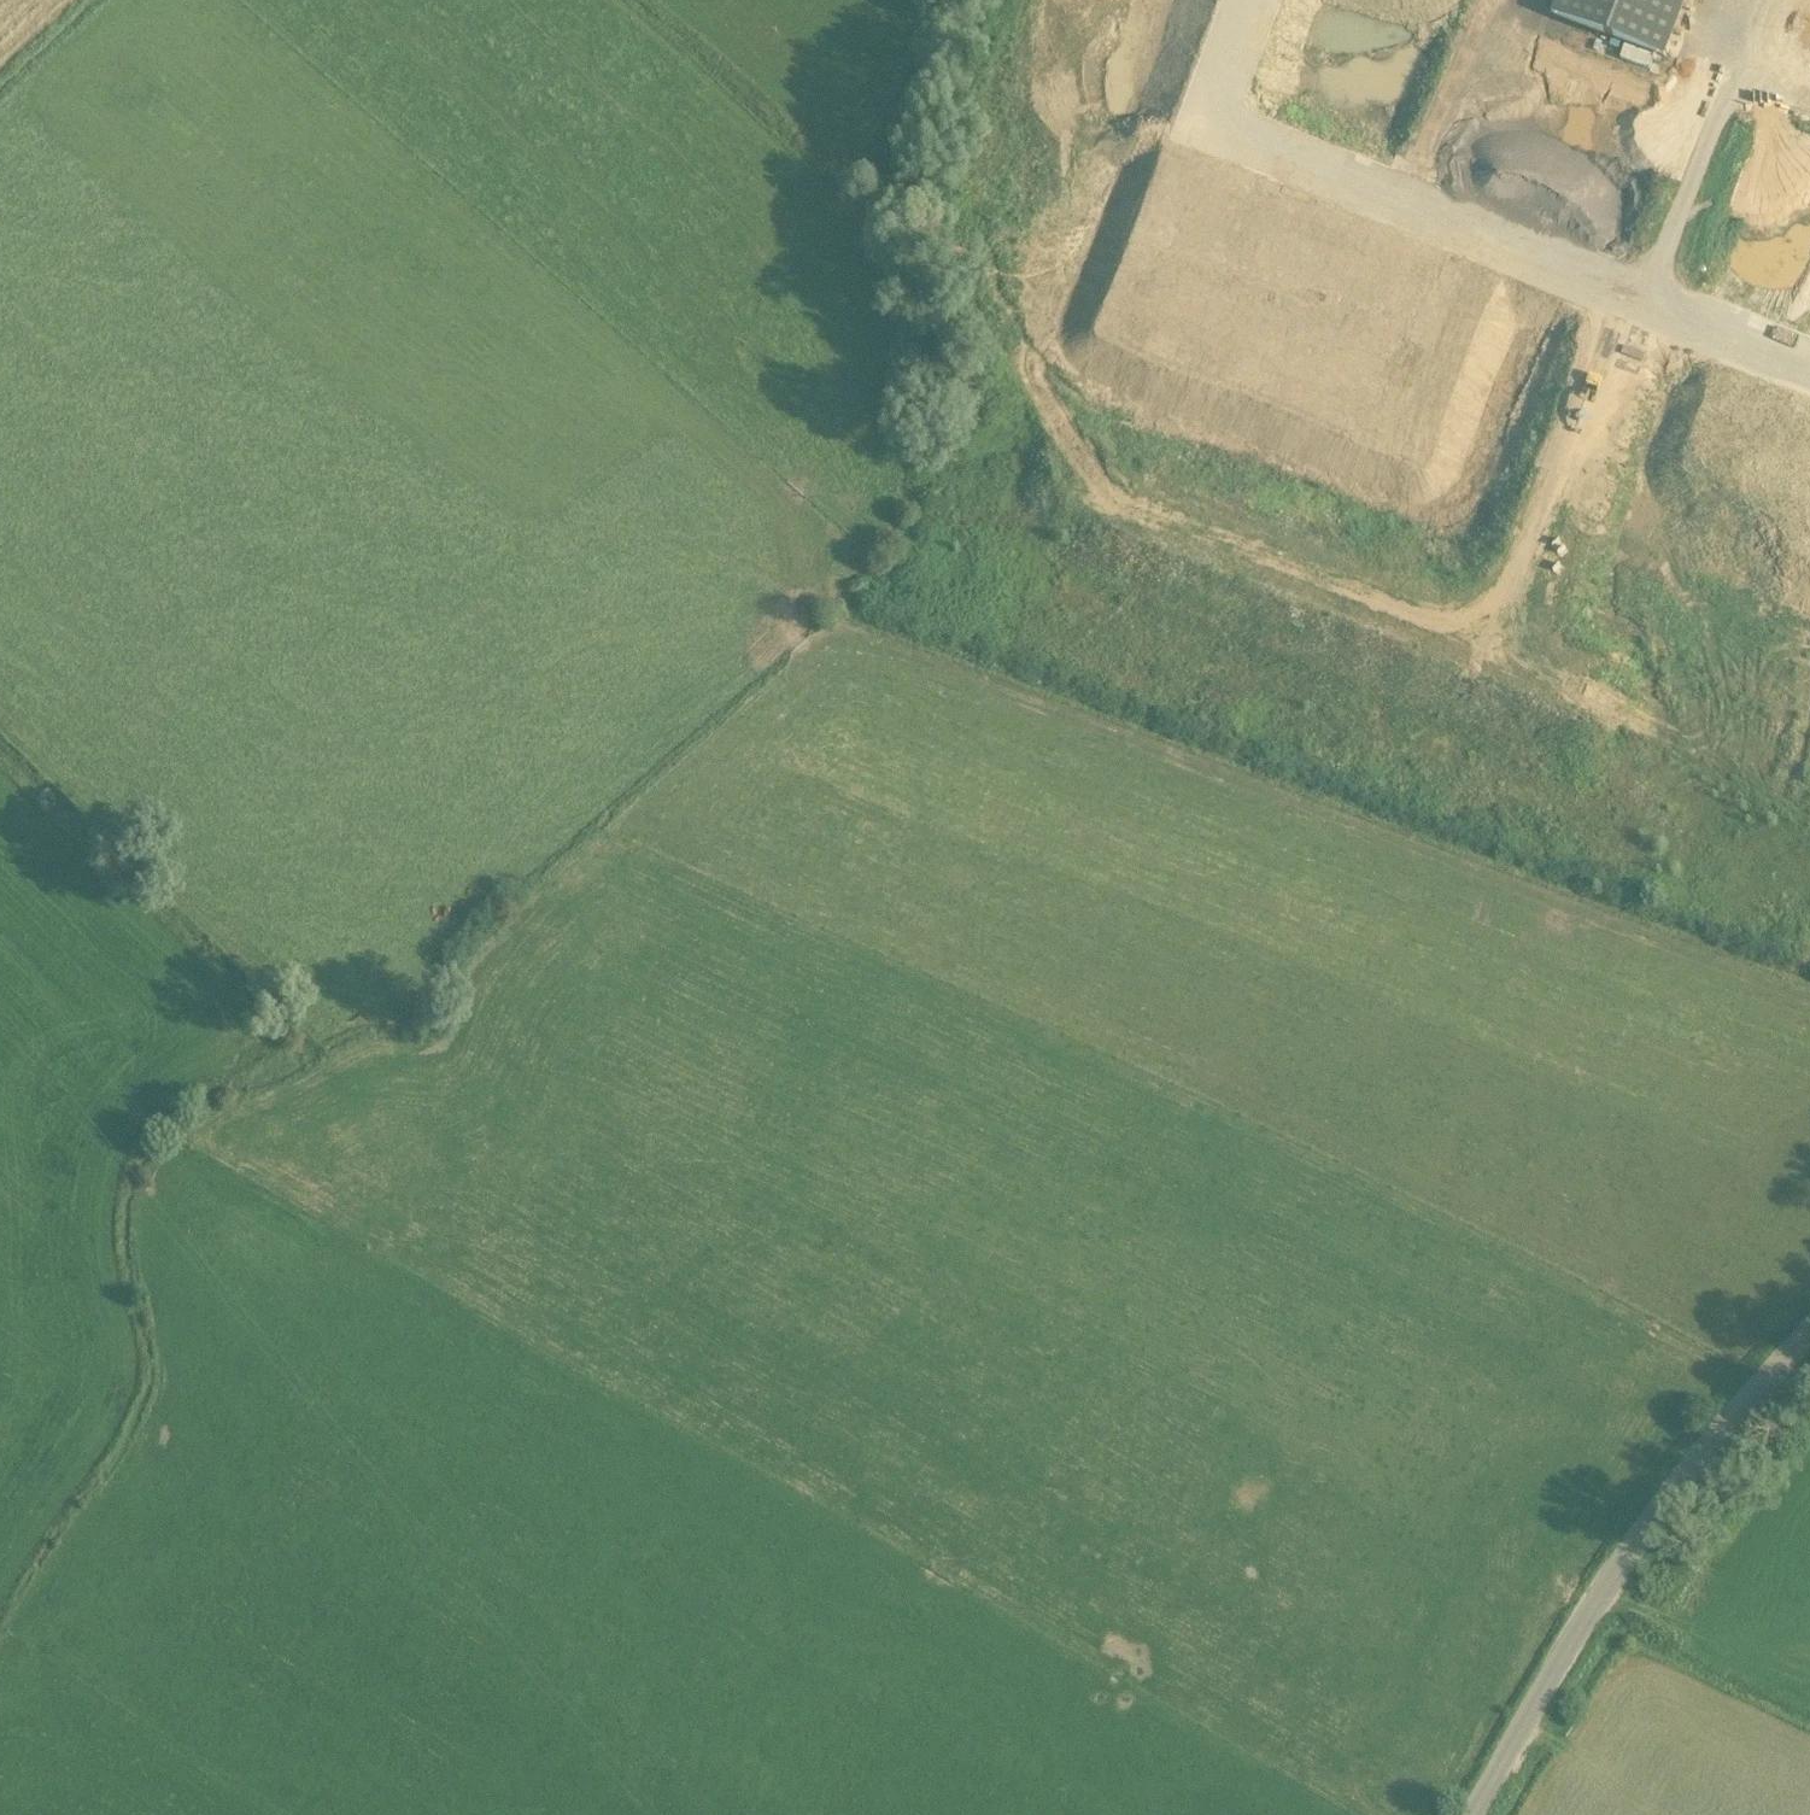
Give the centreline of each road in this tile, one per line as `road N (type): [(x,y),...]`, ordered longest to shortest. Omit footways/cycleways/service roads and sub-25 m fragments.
road 1 (unclassified): [(1473,1814),(1567,1643),(1649,1519),(1809,1334)]

